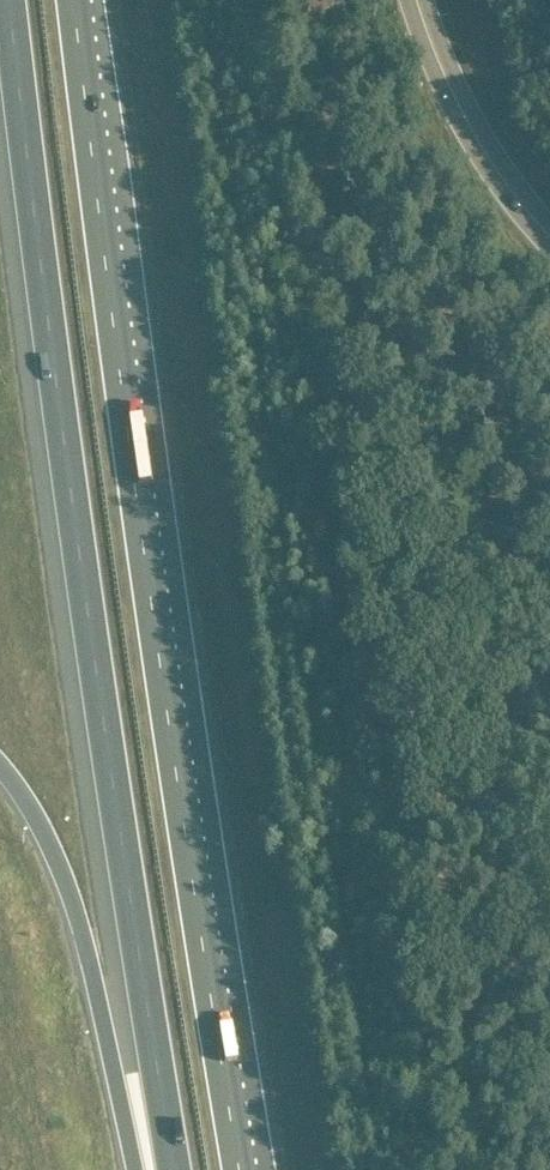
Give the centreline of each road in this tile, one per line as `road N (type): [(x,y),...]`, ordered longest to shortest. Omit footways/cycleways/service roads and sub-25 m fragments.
road 1 (motorway): [(243,1169),(99,225),(74,0)]
road 2 (motorway): [(10,0),(126,885),(175,1169)]
road 3 (motorway): [(0,768),(43,833),(69,896),(143,1169)]
road 4 (tertiary): [(549,242),(508,198),(461,122),(413,0)]

